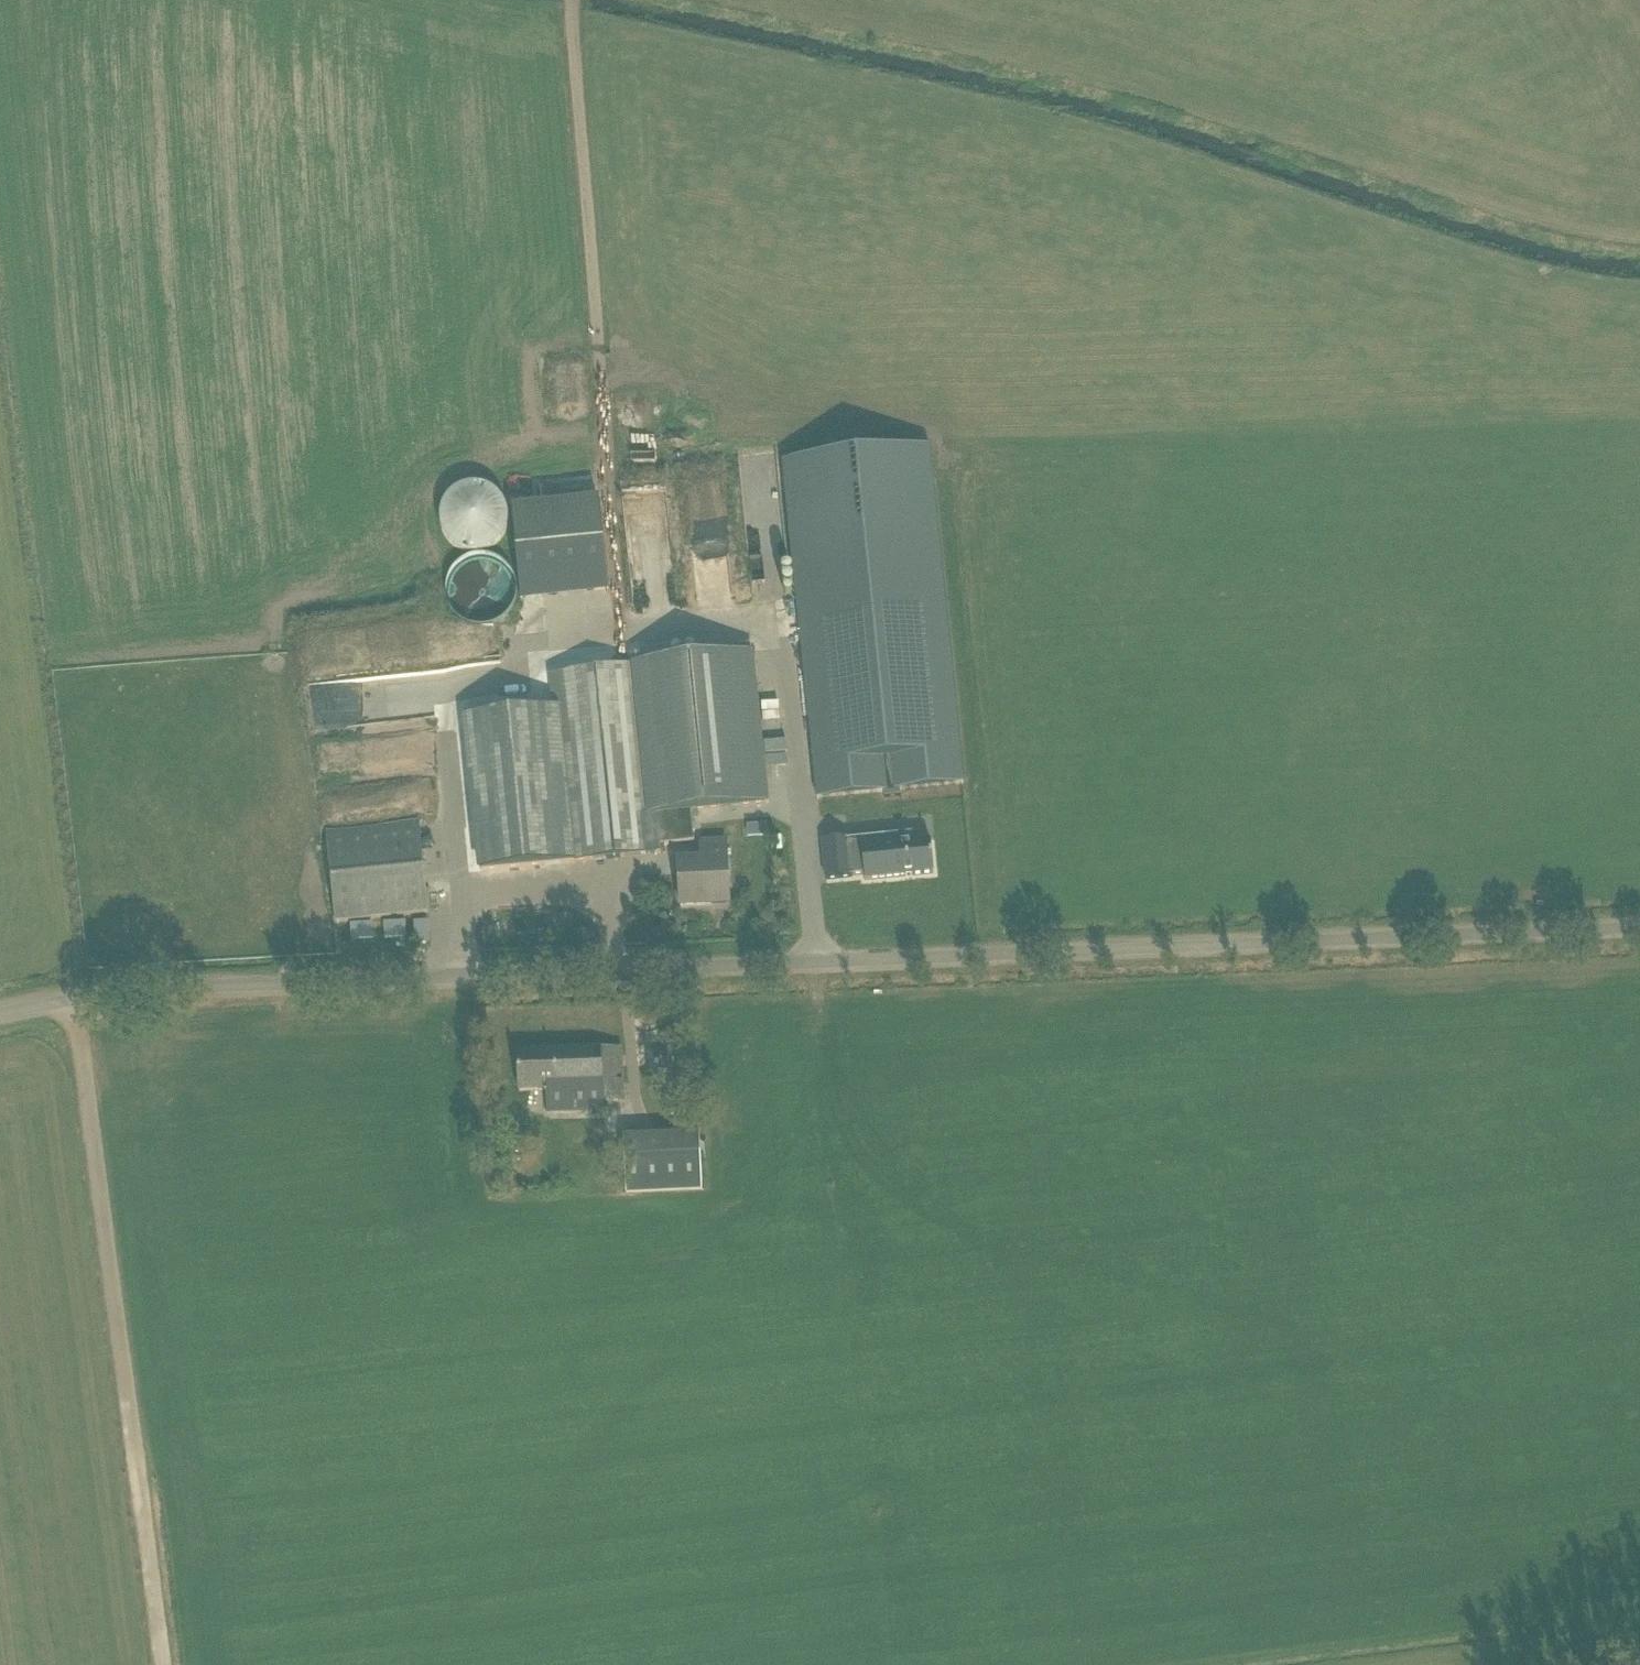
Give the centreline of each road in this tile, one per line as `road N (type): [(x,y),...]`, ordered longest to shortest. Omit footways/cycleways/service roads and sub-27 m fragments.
road 1 (unclassified): [(70,1000),(1639,926)]
road 2 (unclassified): [(159,1664),(70,1000)]
road 3 (track): [(621,643),(574,0)]

